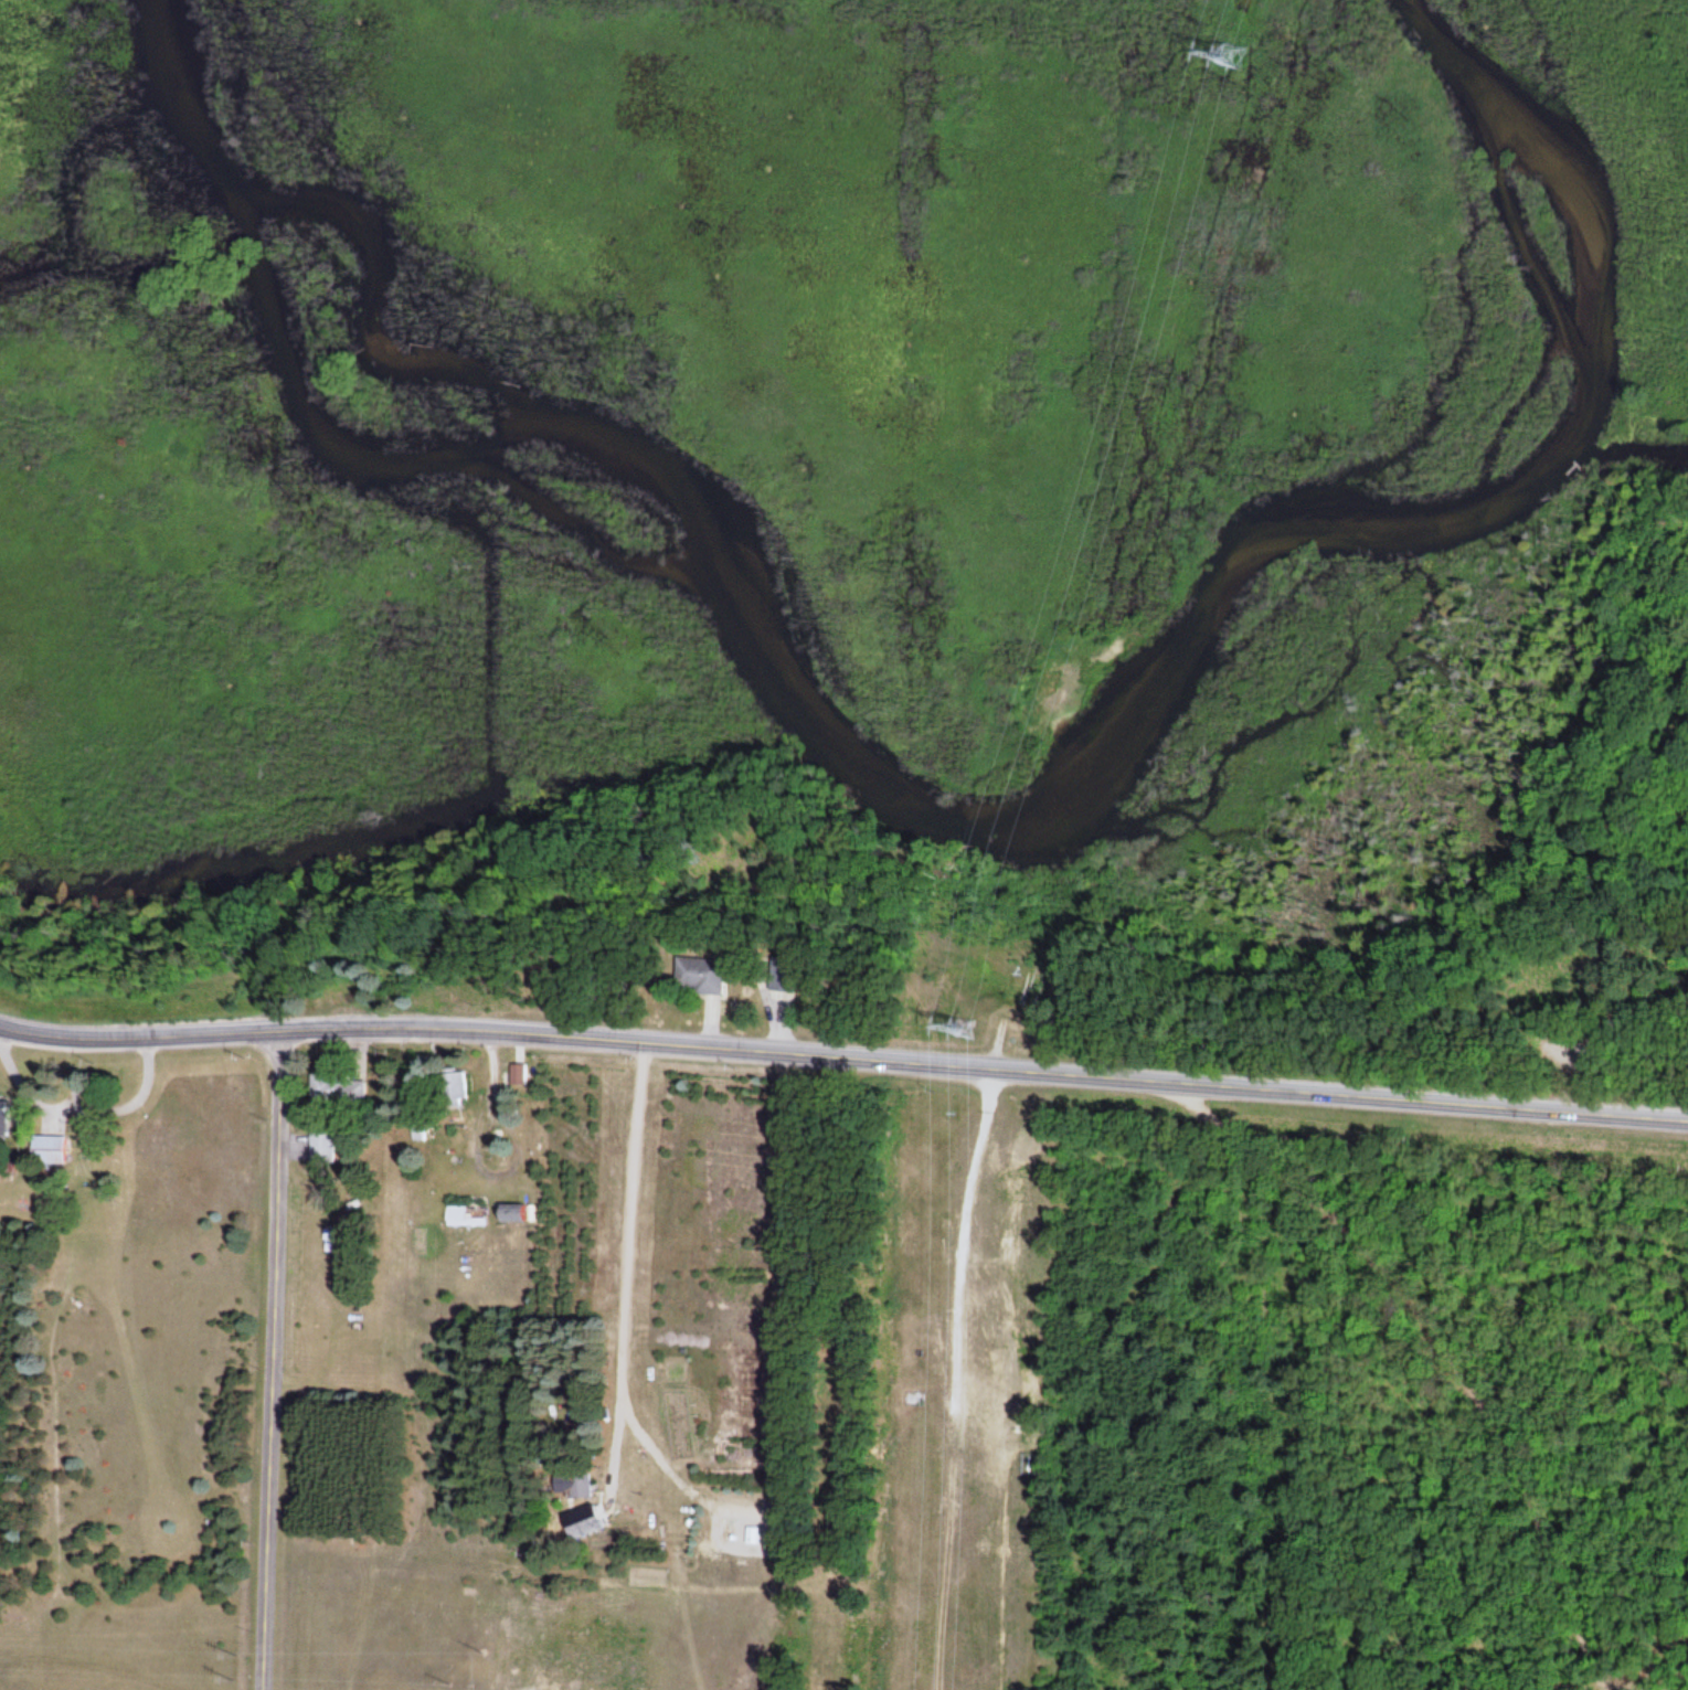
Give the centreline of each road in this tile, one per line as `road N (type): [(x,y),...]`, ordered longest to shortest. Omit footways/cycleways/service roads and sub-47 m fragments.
road 1 (tertiary): [(0,1029),(57,1040),(470,1031),(1687,1122)]
road 2 (track): [(1165,1080),(1382,1275),(1452,1360),(1491,1418),(1542,1530),(1596,1689)]
road 3 (residential): [(263,1689),(276,1032)]

